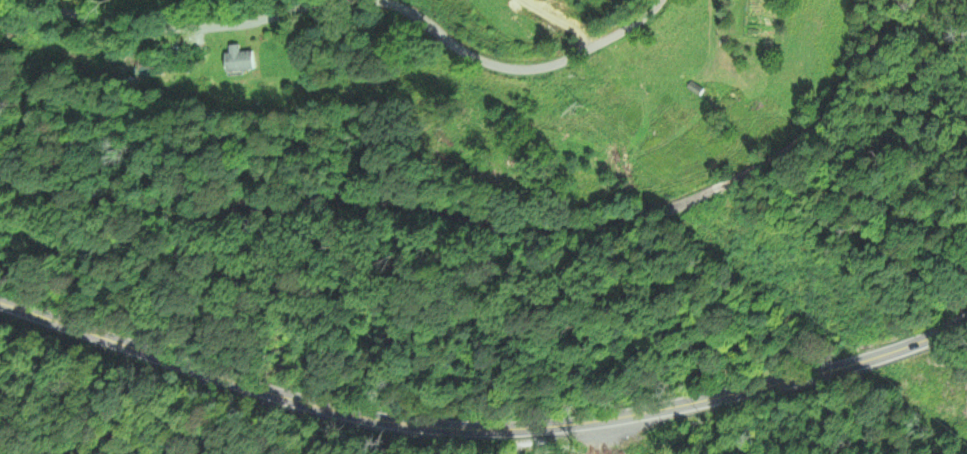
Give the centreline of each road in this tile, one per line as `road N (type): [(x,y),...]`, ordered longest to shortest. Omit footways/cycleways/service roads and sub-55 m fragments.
road 1 (secondary): [(0,309),(174,370),(342,410),(530,429),(741,394),(891,350),(966,315)]
road 2 (residential): [(0,5),(147,26),(251,23),(327,0)]
road 3 (residential): [(372,0),(396,4),(489,64),(555,65),(653,12),(660,0)]

